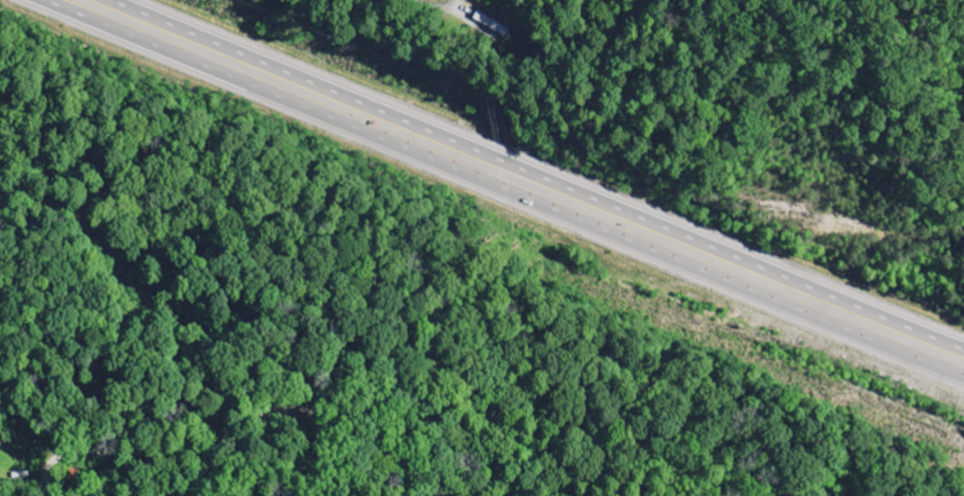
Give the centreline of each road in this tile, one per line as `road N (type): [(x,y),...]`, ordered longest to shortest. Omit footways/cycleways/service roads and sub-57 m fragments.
road 1 (trunk): [(37,0),(963,378)]
road 2 (trunk): [(963,350),(110,0)]

